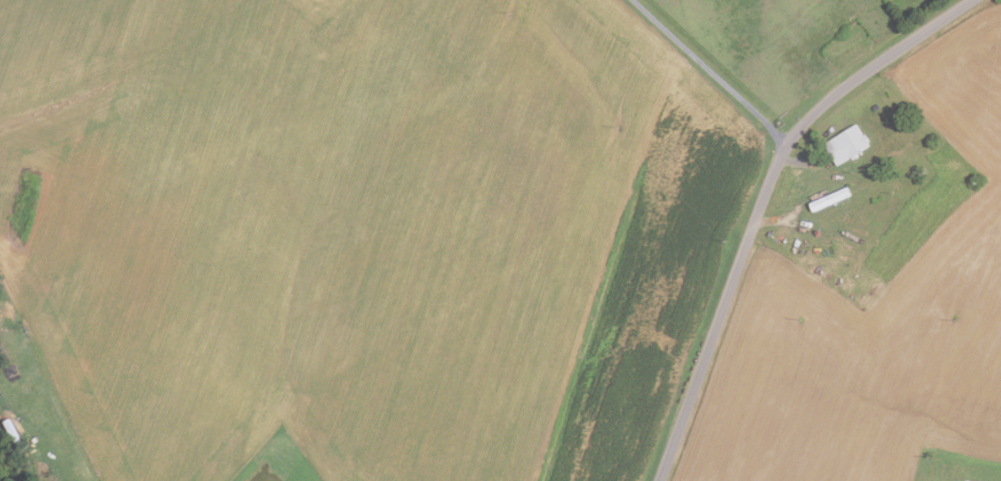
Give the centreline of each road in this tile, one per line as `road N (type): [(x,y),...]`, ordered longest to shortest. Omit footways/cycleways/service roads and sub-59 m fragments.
road 1 (residential): [(659,480),(787,141),(836,94),(976,0)]

